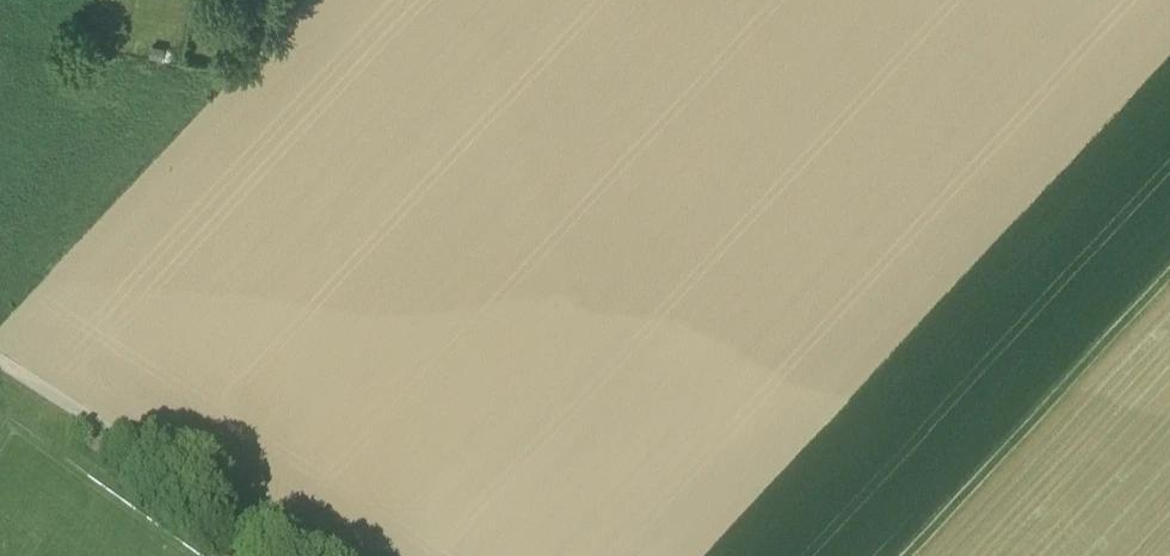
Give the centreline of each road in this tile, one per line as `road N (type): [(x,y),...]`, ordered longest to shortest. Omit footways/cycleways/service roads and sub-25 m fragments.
road 1 (track): [(905,555),(1169,276)]
road 2 (track): [(0,363),(297,555)]

